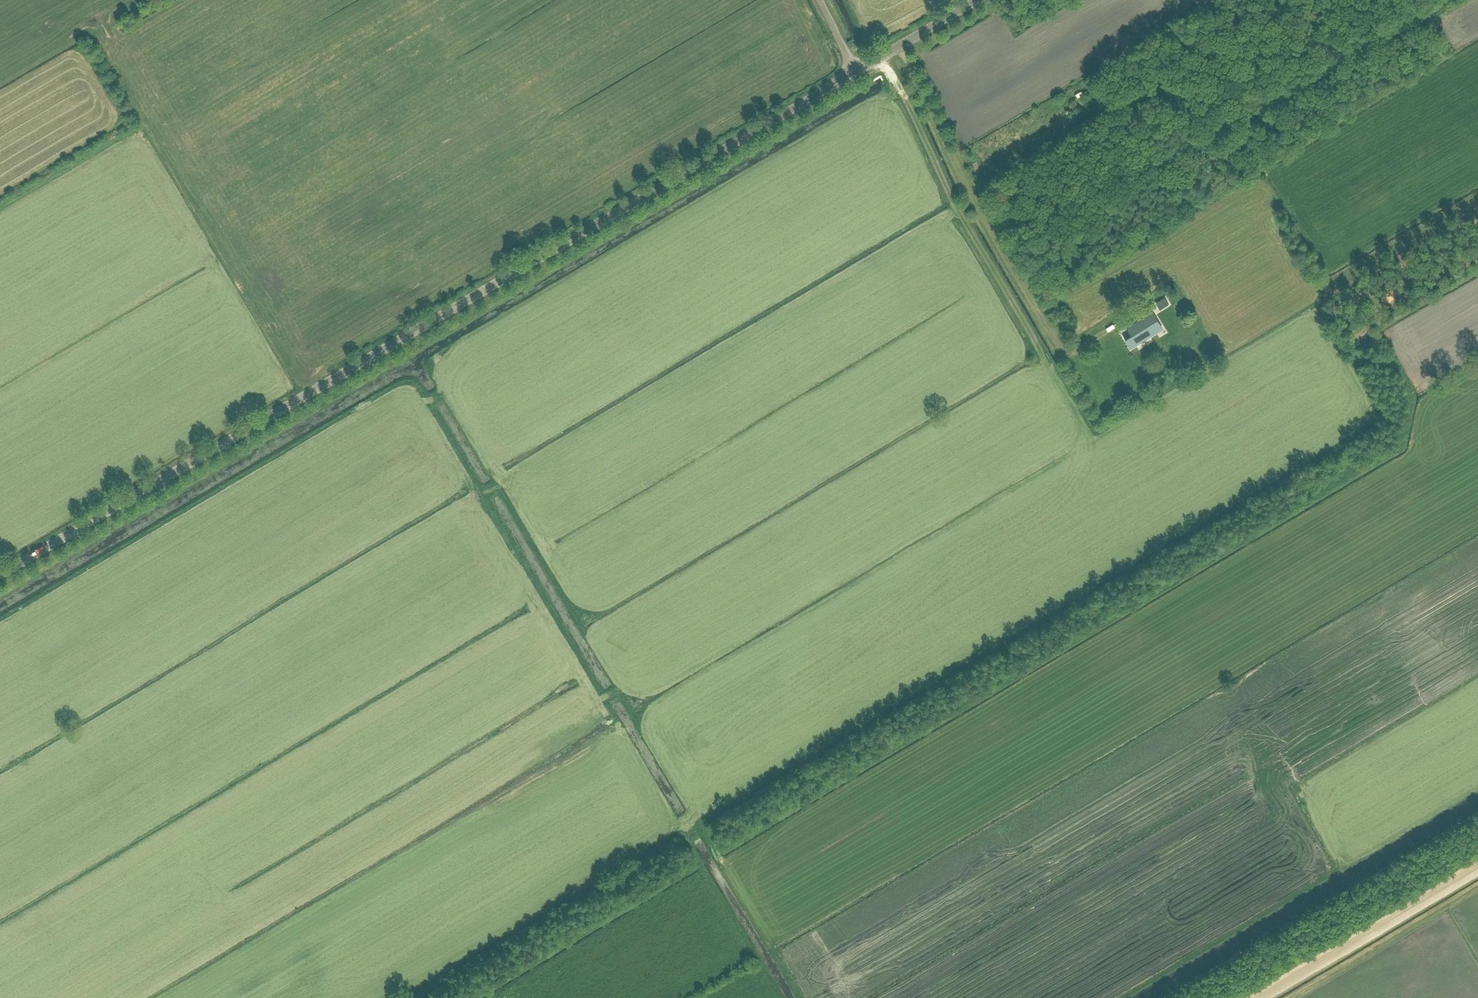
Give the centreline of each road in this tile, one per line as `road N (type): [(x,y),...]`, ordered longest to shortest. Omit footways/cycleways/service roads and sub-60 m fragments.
road 1 (tertiary): [(0,574),(857,71)]
road 2 (track): [(899,47),(974,201),(1058,340),(1077,348),(1117,324)]
road 3 (track): [(1048,369),(882,56)]
road 4 (tertiary): [(857,71),(977,0)]

